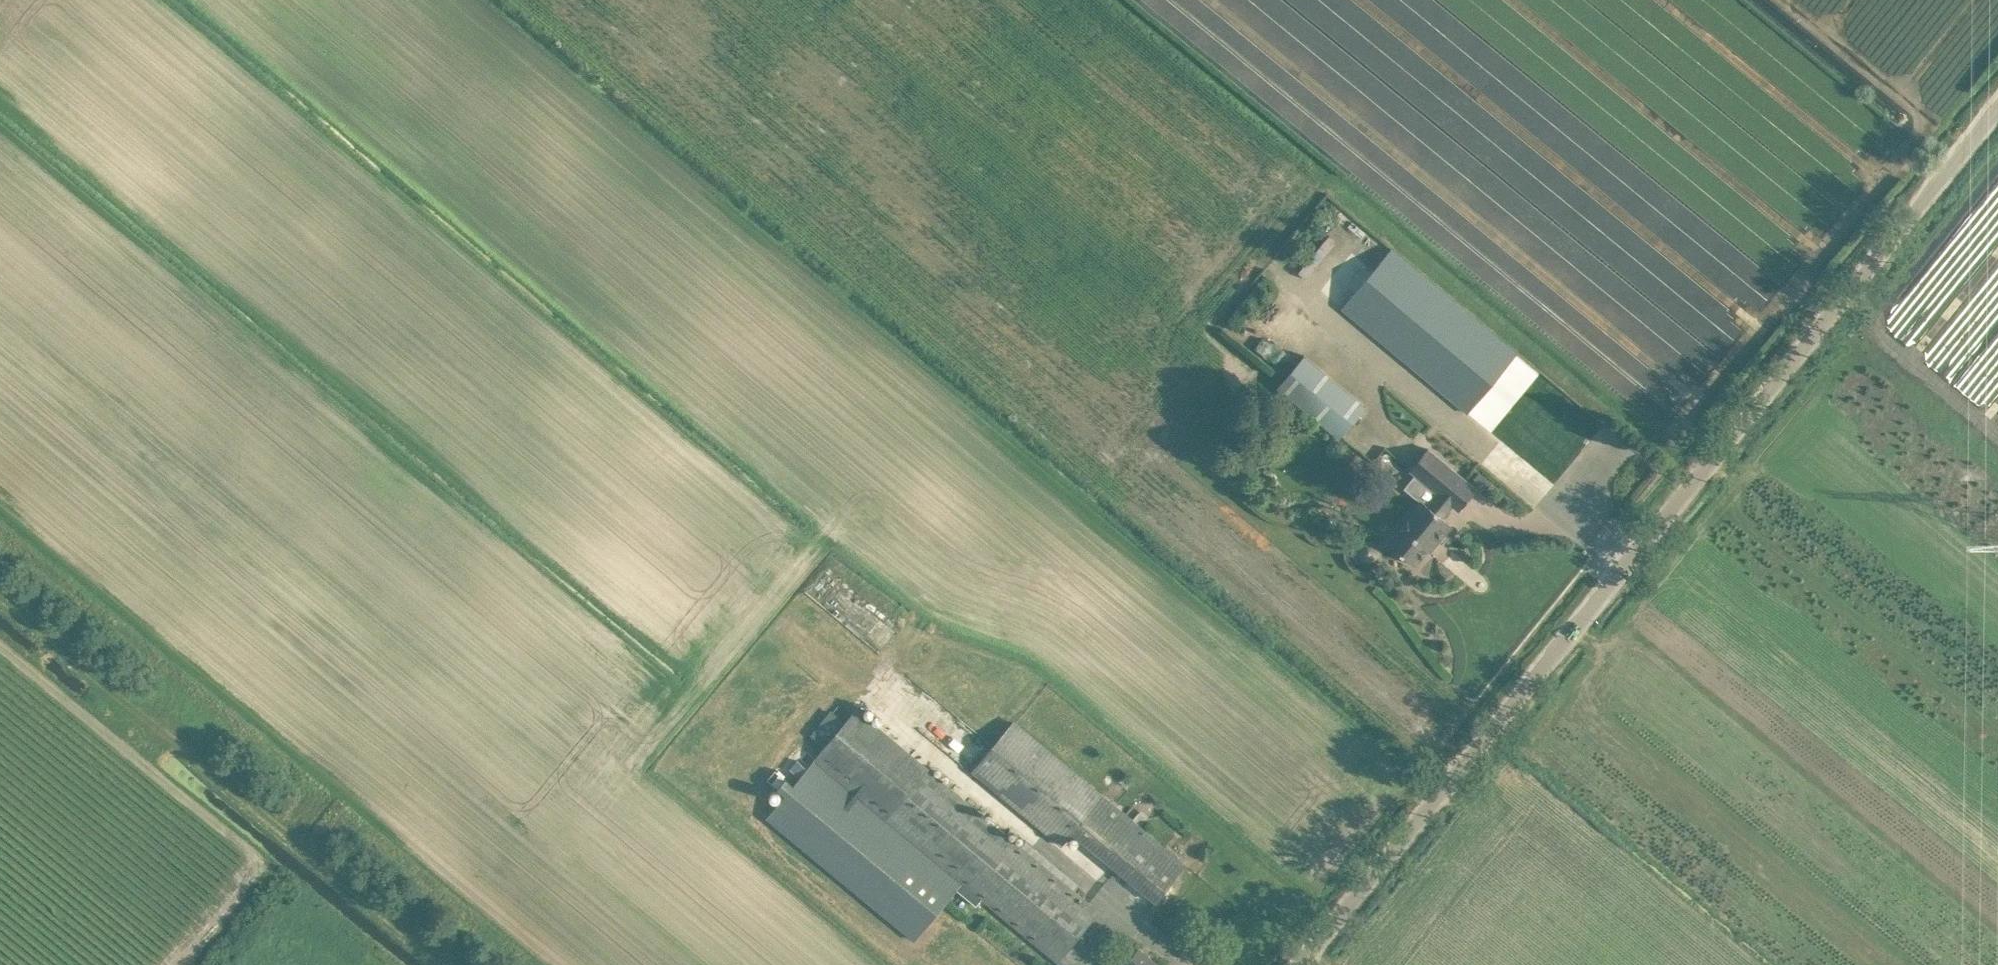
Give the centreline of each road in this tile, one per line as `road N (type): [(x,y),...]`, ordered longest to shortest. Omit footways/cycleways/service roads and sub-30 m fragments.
road 1 (unclassified): [(1297,964),(1997,106)]

